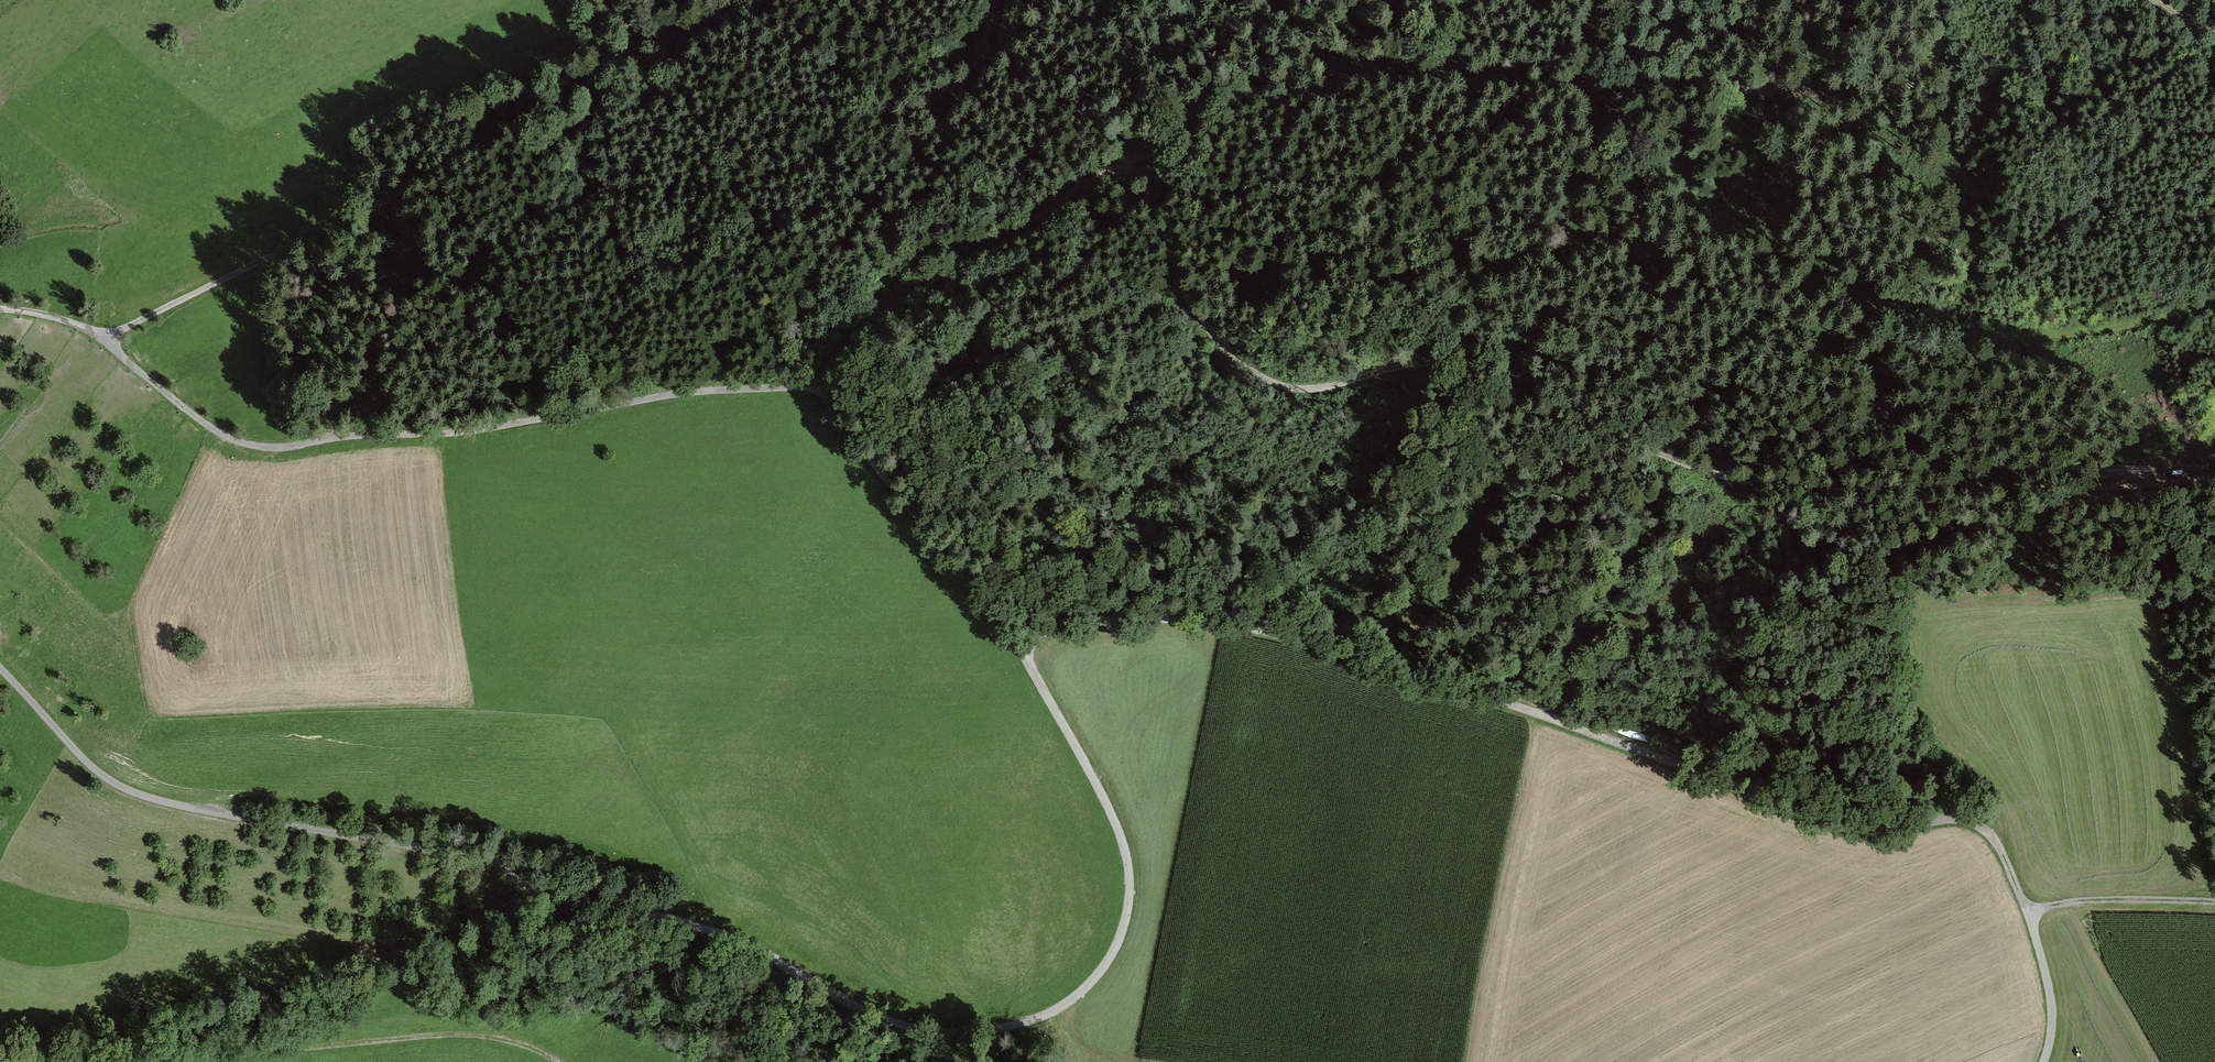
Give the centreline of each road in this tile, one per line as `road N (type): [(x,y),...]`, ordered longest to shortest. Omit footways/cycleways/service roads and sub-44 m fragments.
road 1 (track): [(830,386),(1027,641),(1080,623),(1273,618),(1848,825),(1976,824),(2001,850),(2043,961),(2052,1010),(2043,1061)]
road 2 (track): [(1135,153),(1177,277),(1199,316),(1242,363),(1287,388),(1446,362),(1705,469),(1769,485),(2103,488),(2214,478)]
road 3 (unclassified): [(0,1030),(90,1032),(295,982),(502,923),(519,890),(513,874),(478,856),(132,791),(77,754),(0,669)]
road 4 (track): [(1027,641),(1029,667),(1096,787),(1121,852),(1127,911),(1103,969),(1056,1008),(972,1021),(917,1020),(837,987),(790,953),(724,926),(539,902),(519,890)]
road 5 (track): [(1936,0),(1932,68),(1884,94),(1318,78),(1223,105),(1135,153)]
road 6 (track): [(830,386),(684,393),(465,433),(248,442),(169,397),(105,336),(0,309)]
road 7 (track): [(1579,90),(1753,238),(1861,304),(1908,321),(2048,337),(2214,304)]
road 8 (track): [(647,37),(565,99),(476,151),(105,336)]
road 9 (track): [(997,0),(941,131),(832,251),(798,304),(800,334),(839,360)]
road 10 (track): [(156,1061),(455,1034),(497,1038),(554,1061)]
road 11 (track): [(1135,153),(896,306),(839,360),(830,386)]
road 12 (track): [(2027,912),(2086,901),(2214,902)]
road 13 (track): [(611,0),(637,31),(657,38),(775,0)]

